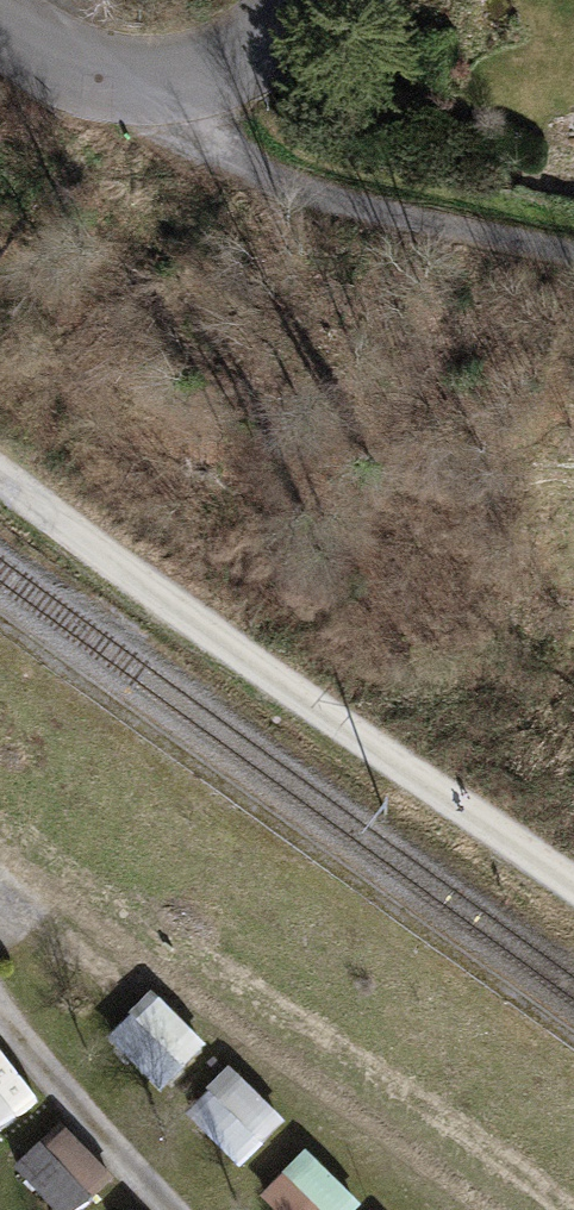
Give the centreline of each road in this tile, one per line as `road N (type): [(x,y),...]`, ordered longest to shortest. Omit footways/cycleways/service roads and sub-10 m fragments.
road 1 (track): [(0,476),(573,892)]
road 2 (track): [(176,1209),(0,999)]
road 3 (residential): [(158,89),(249,71),(320,0)]
road 4 (residential): [(158,89),(46,49),(0,18)]

